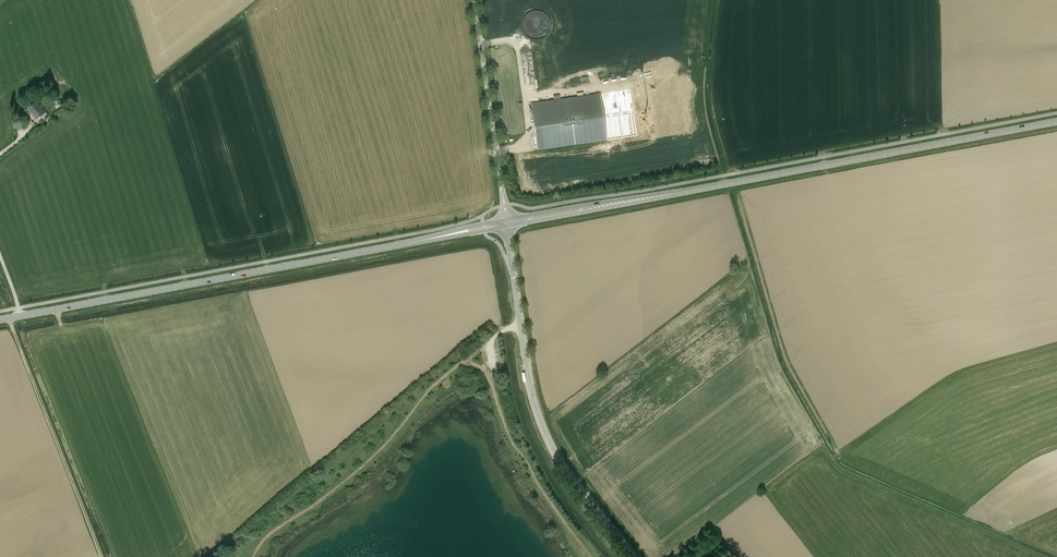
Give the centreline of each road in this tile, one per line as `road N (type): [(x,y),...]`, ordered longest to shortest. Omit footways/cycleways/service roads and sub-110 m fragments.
road 1 (secondary): [(507,223),(1056,122)]
road 2 (secondary): [(0,320),(507,223)]
road 3 (unclassified): [(637,556),(565,468),(541,423),(507,223)]
road 4 (unclassified): [(507,223),(474,0)]

